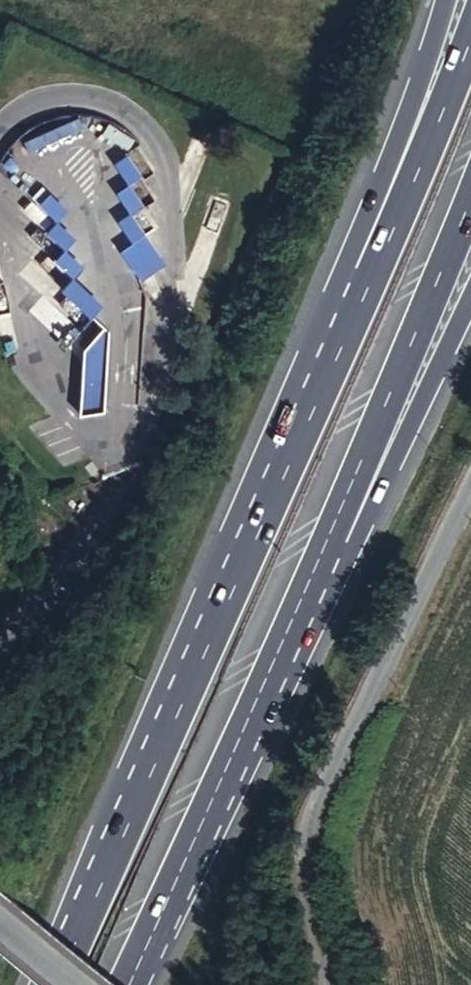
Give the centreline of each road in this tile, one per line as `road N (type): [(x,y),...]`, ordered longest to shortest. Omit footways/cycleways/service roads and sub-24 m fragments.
road 1 (trunk): [(382,260),(59,984)]
road 2 (unclassified): [(323,984),(300,843),(322,779),(470,475)]
road 3 (trunk): [(133,984),(339,532)]
road 4 (trunk): [(339,532),(470,213)]
road 5 (trunk): [(339,532),(470,295)]
road 6 (trunk): [(449,0),(382,260)]
road 7 (trunk): [(470,46),(382,260)]

